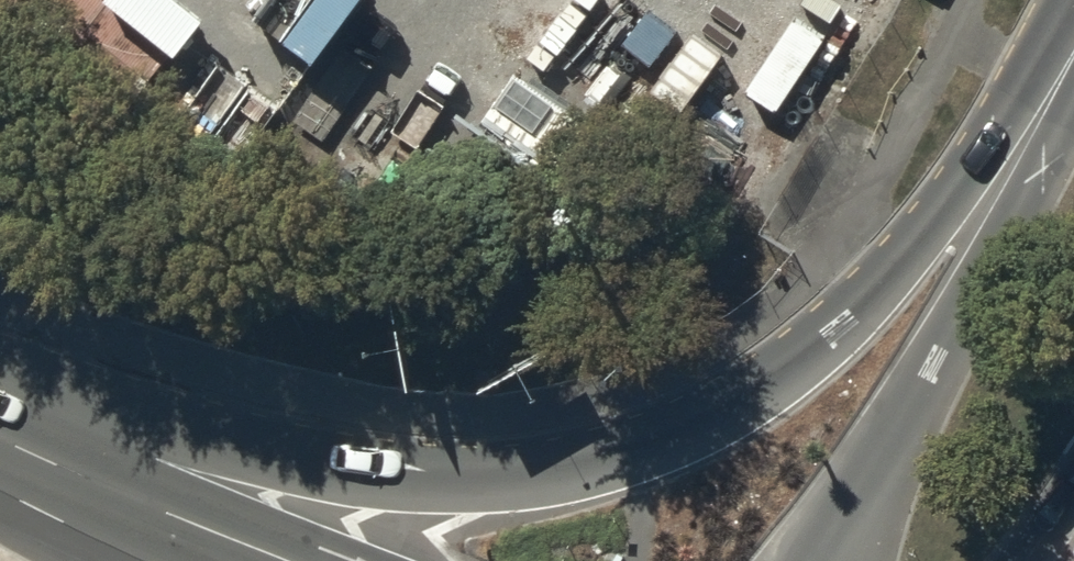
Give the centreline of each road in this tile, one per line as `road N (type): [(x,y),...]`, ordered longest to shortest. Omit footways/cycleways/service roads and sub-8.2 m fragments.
road 1 (trunk): [(0,371),(221,437),(340,464),(438,476),(543,471),(658,440),(763,387),(850,314),(997,141),(1073,17)]
road 2 (primary): [(833,560),(1011,255),(1073,90)]
road 3 (trunk): [(0,446),(254,560)]

